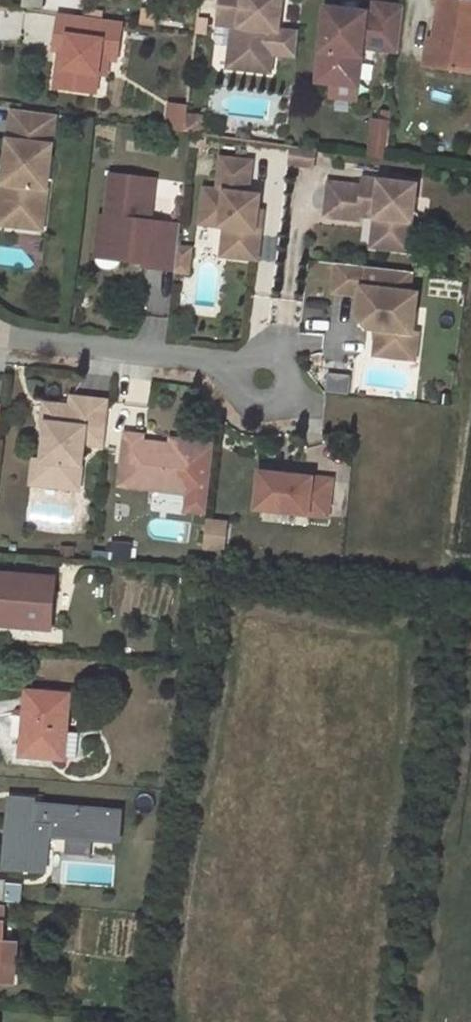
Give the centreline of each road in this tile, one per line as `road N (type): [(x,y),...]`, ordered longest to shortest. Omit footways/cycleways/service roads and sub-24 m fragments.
road 1 (residential): [(0,332),(231,363),(268,377)]

